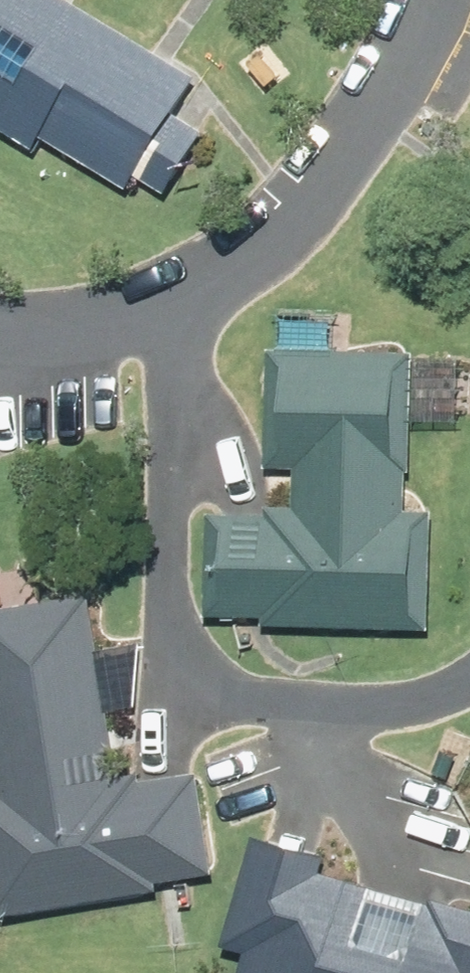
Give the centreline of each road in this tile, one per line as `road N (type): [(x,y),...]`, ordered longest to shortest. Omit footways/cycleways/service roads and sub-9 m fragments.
road 1 (residential): [(184,307),(176,649),(193,673),(229,692),(309,700)]
road 2 (residential): [(438,0),(410,67),(376,116),(246,259),(184,307)]
road 3 (residential): [(184,307),(109,336),(0,345)]
road 4 (residential): [(309,700),(386,846)]
road 5 (residential): [(309,700),(401,699),(469,679)]

